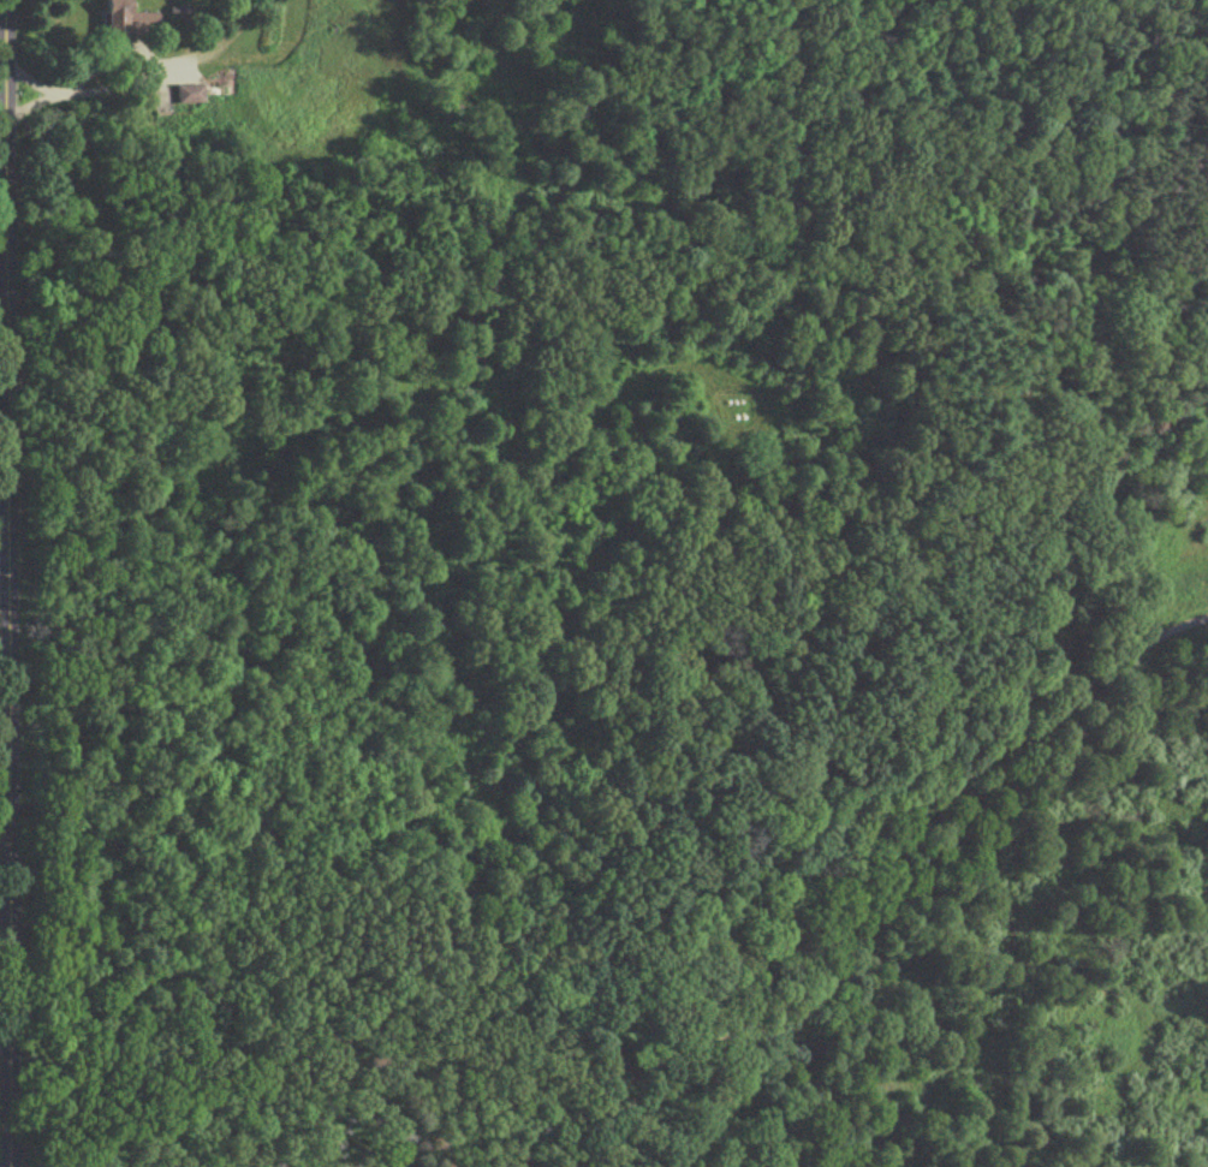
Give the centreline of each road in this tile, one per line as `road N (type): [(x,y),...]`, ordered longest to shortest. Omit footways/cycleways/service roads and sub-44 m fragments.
road 1 (residential): [(10,1166),(14,0)]

